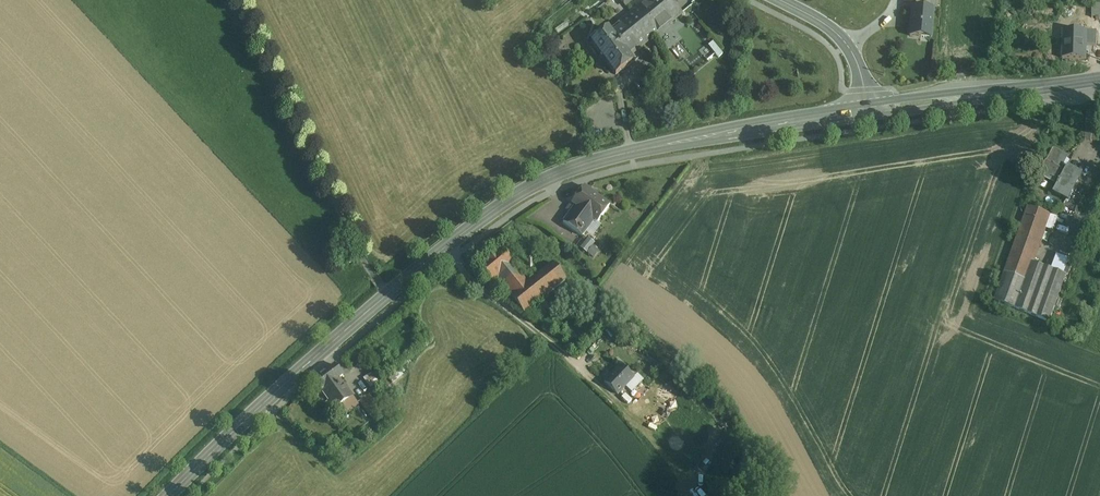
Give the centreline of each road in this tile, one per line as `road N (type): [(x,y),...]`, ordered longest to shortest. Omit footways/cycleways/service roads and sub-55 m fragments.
road 1 (secondary): [(169,495),(406,280),(530,189),(582,165),(653,147),(869,110)]
road 2 (secondary): [(869,110),(1099,80)]
road 3 (track): [(444,249),(618,400)]

